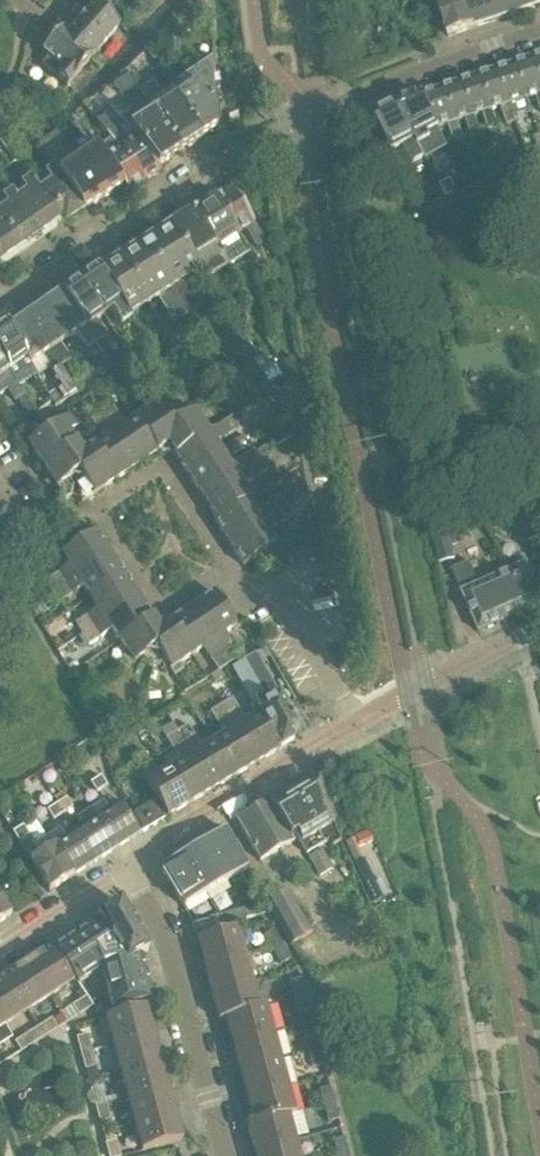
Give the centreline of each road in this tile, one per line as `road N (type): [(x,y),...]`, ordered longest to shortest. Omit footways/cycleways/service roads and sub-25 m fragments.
road 1 (residential): [(539,30),(350,96),(220,162),(0,302)]
road 2 (residential): [(226,1155),(168,939),(126,871)]
road 3 (residential): [(126,871),(157,842),(357,720)]
road 4 (residential): [(357,720),(539,628)]
road 5 (residential): [(0,948),(126,871)]
road 6 (residential): [(357,720),(286,594)]

